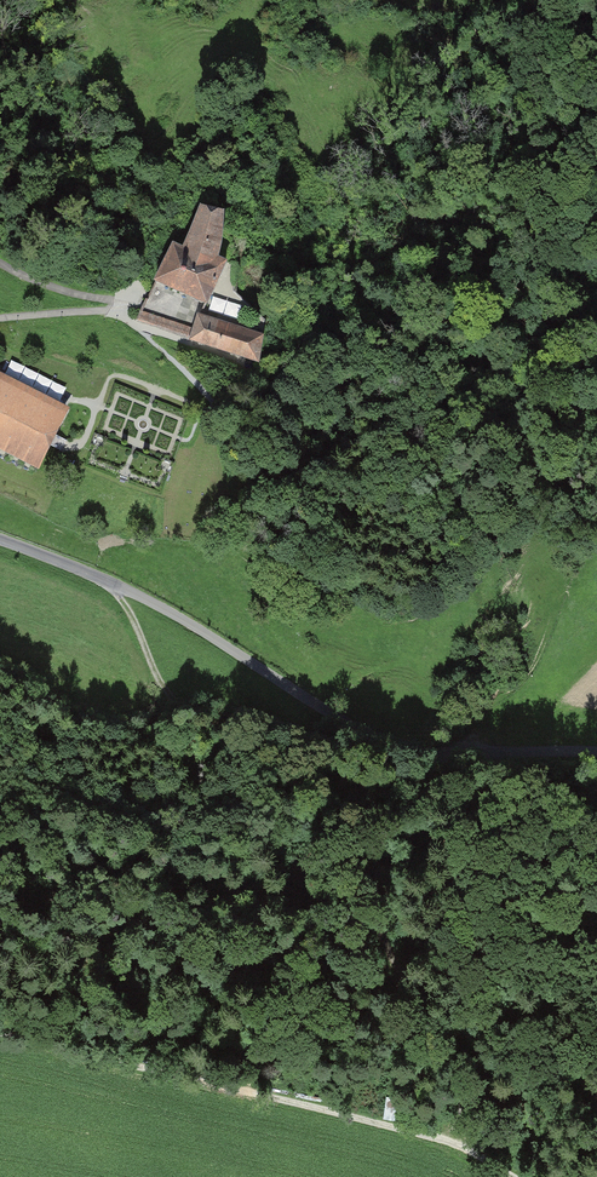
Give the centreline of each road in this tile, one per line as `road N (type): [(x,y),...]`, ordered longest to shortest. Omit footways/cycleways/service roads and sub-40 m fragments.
road 1 (track): [(103,579),(137,626),(167,694),(318,798),(346,836),(384,943),(433,1026),(466,1148)]
road 2 (unclassified): [(0,540),(136,593),(303,701),(394,746),(479,760),(596,755)]
road 3 (track): [(0,1030),(466,1148),(512,1176)]

